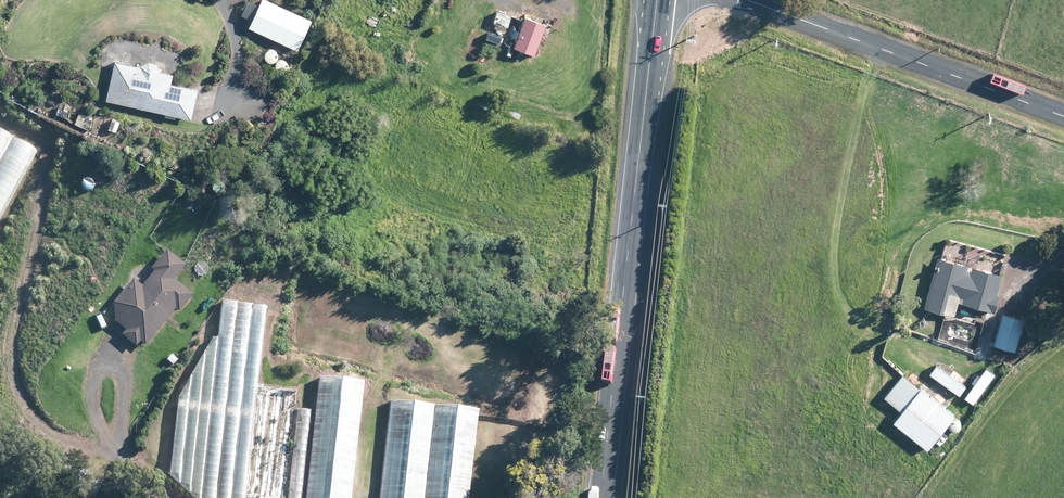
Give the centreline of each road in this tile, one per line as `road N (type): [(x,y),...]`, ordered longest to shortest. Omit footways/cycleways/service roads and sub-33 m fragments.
road 1 (secondary): [(656,0),(602,497)]
road 2 (unclassified): [(1063,118),(745,0)]

